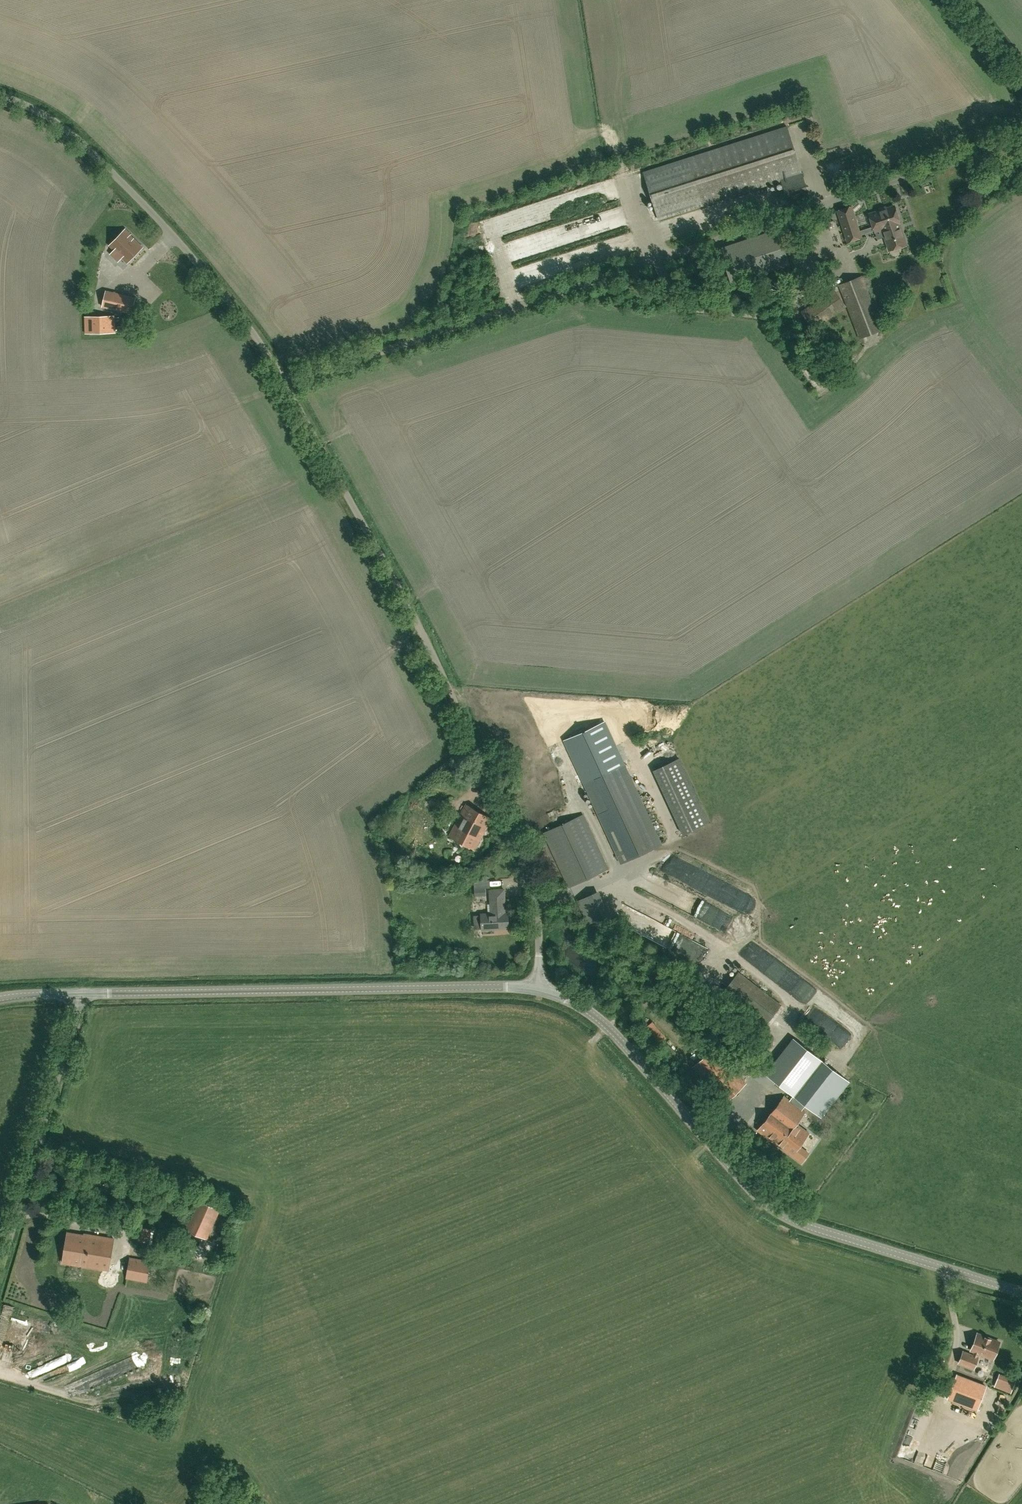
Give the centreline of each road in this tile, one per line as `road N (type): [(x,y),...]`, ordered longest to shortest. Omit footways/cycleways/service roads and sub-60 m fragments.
road 1 (unclassified): [(536,989),(527,877),(432,656),(286,385),(169,232),(69,134),(0,96)]
road 2 (tertiary): [(1021,1293),(775,1212),(597,1017),(536,989)]
road 3 (tertiary): [(80,993),(536,989)]
road 4 (unclassified): [(0,1255),(80,993)]

